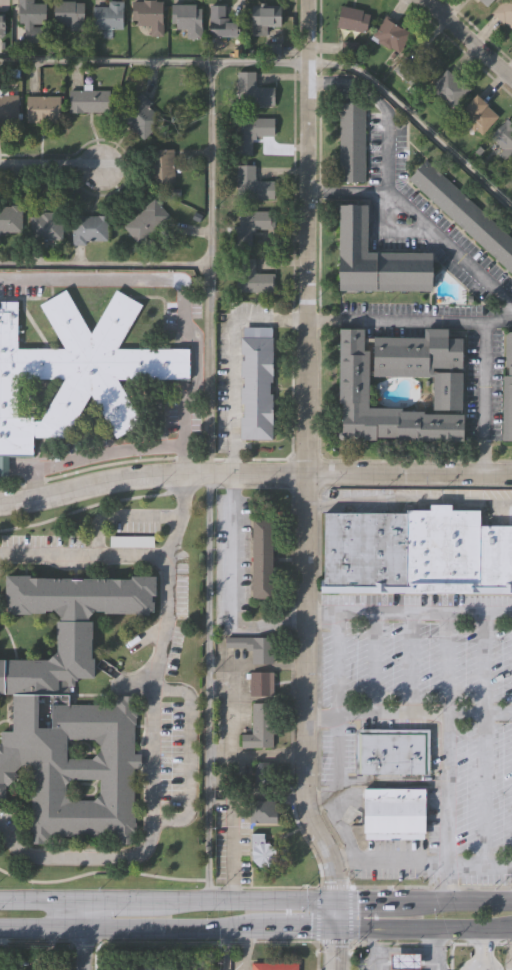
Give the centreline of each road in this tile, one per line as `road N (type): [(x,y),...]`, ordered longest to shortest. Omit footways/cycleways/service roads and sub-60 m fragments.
road 1 (residential): [(331,969),(336,869),(303,785),(307,0)]
road 2 (residential): [(0,501),(190,472),(511,473)]
road 3 (secondary): [(511,899),(0,894)]
road 4 (secondary): [(0,928),(511,931)]

